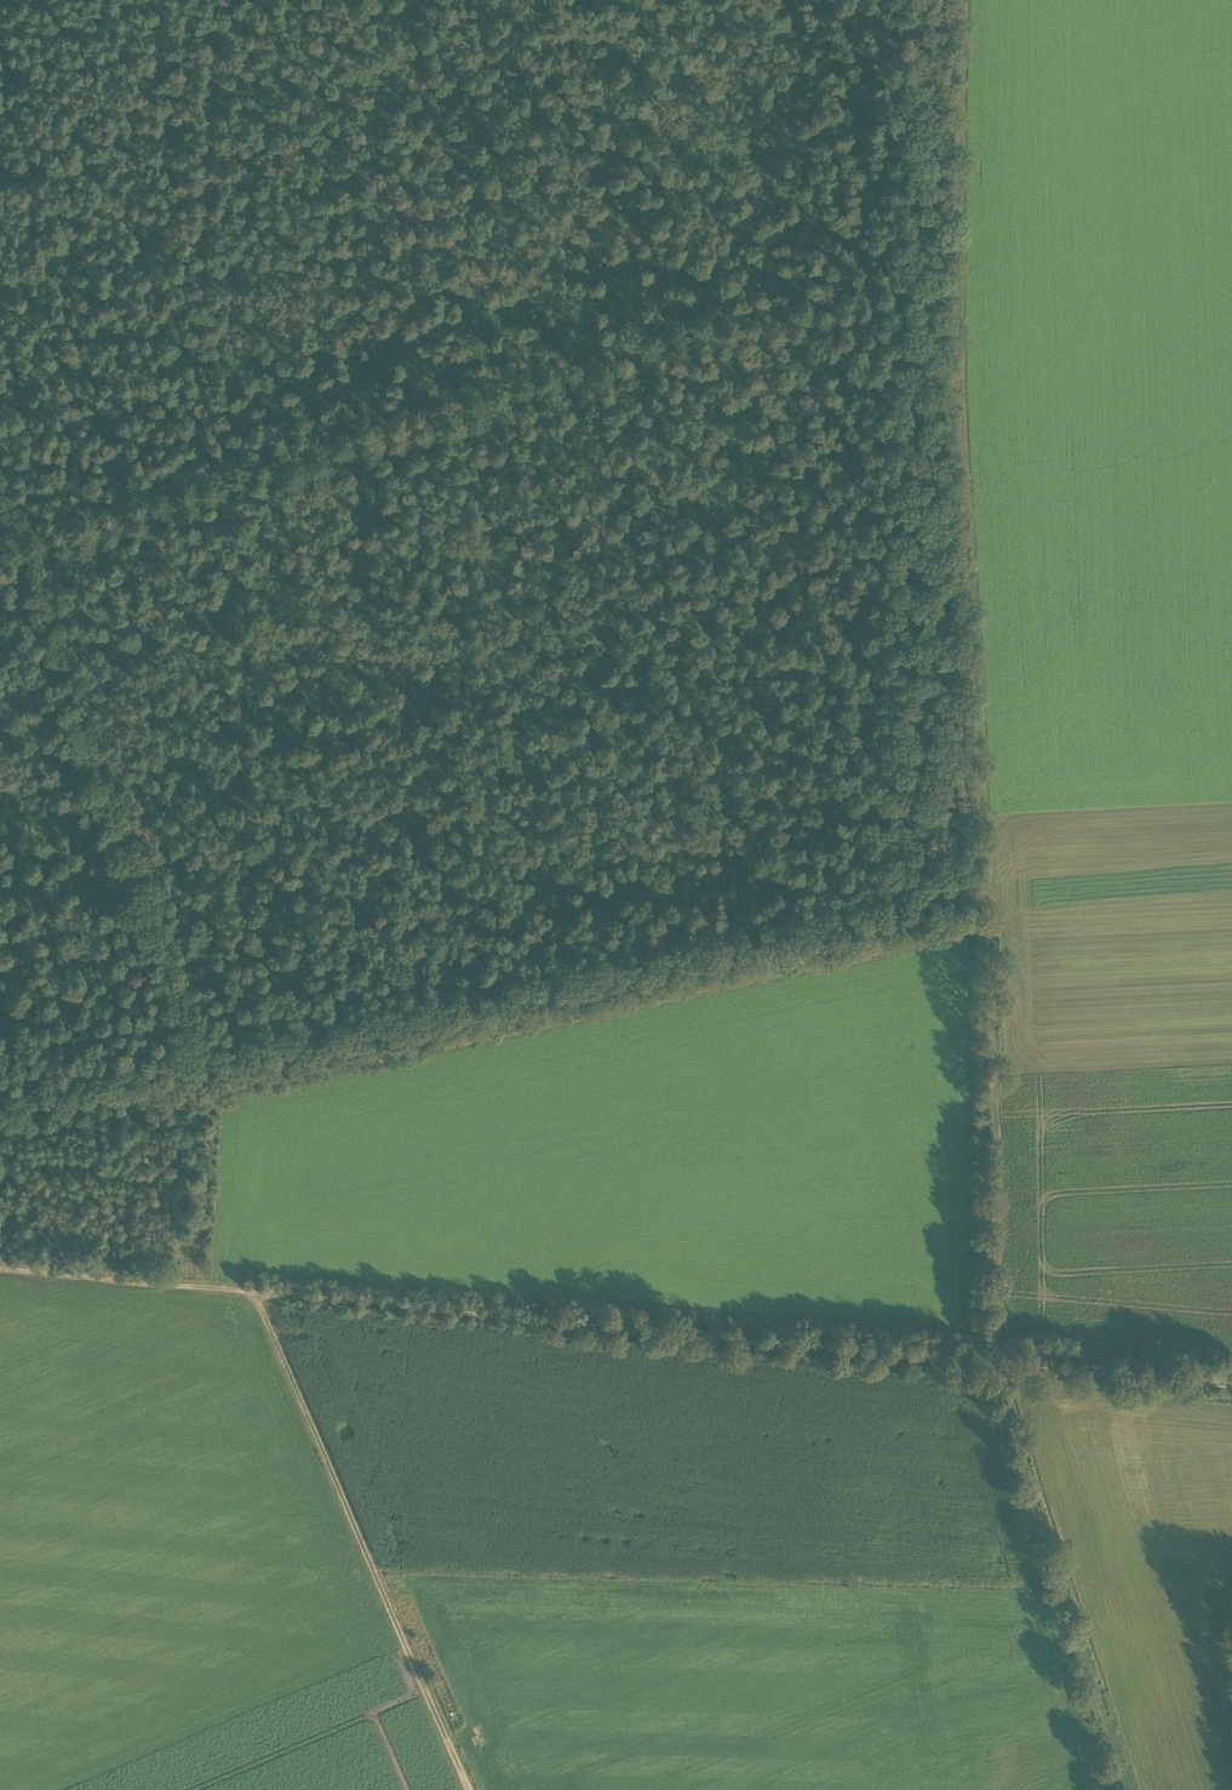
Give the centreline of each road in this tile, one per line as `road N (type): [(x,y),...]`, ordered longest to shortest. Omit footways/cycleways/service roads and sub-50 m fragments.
road 1 (track): [(986,1363),(982,926),(989,897),(964,512),(966,0)]
road 2 (track): [(0,1269),(986,1363)]
road 3 (track): [(0,558),(896,264)]
road 4 (track): [(0,1142),(893,948)]
road 5 (track): [(872,905),(884,890),(902,0)]
road 6 (track): [(872,905),(191,1052)]
road 7 (track): [(191,1052),(0,471)]
road 8 (track): [(672,947),(683,337)]
road 9 (track): [(455,992),(464,407)]
road 10 (track): [(246,478),(237,1042)]
road 11 (track): [(254,1294),(470,1789)]
road 12 (track): [(212,0),(194,495)]
road 13 (track): [(986,1363),(1124,1789)]
road 14 (track): [(421,0),(404,427)]
road 15 (track): [(986,1363),(1231,1387)]
road 16 (track): [(0,280),(204,253)]
road 17 (track): [(191,1052),(0,1094)]

